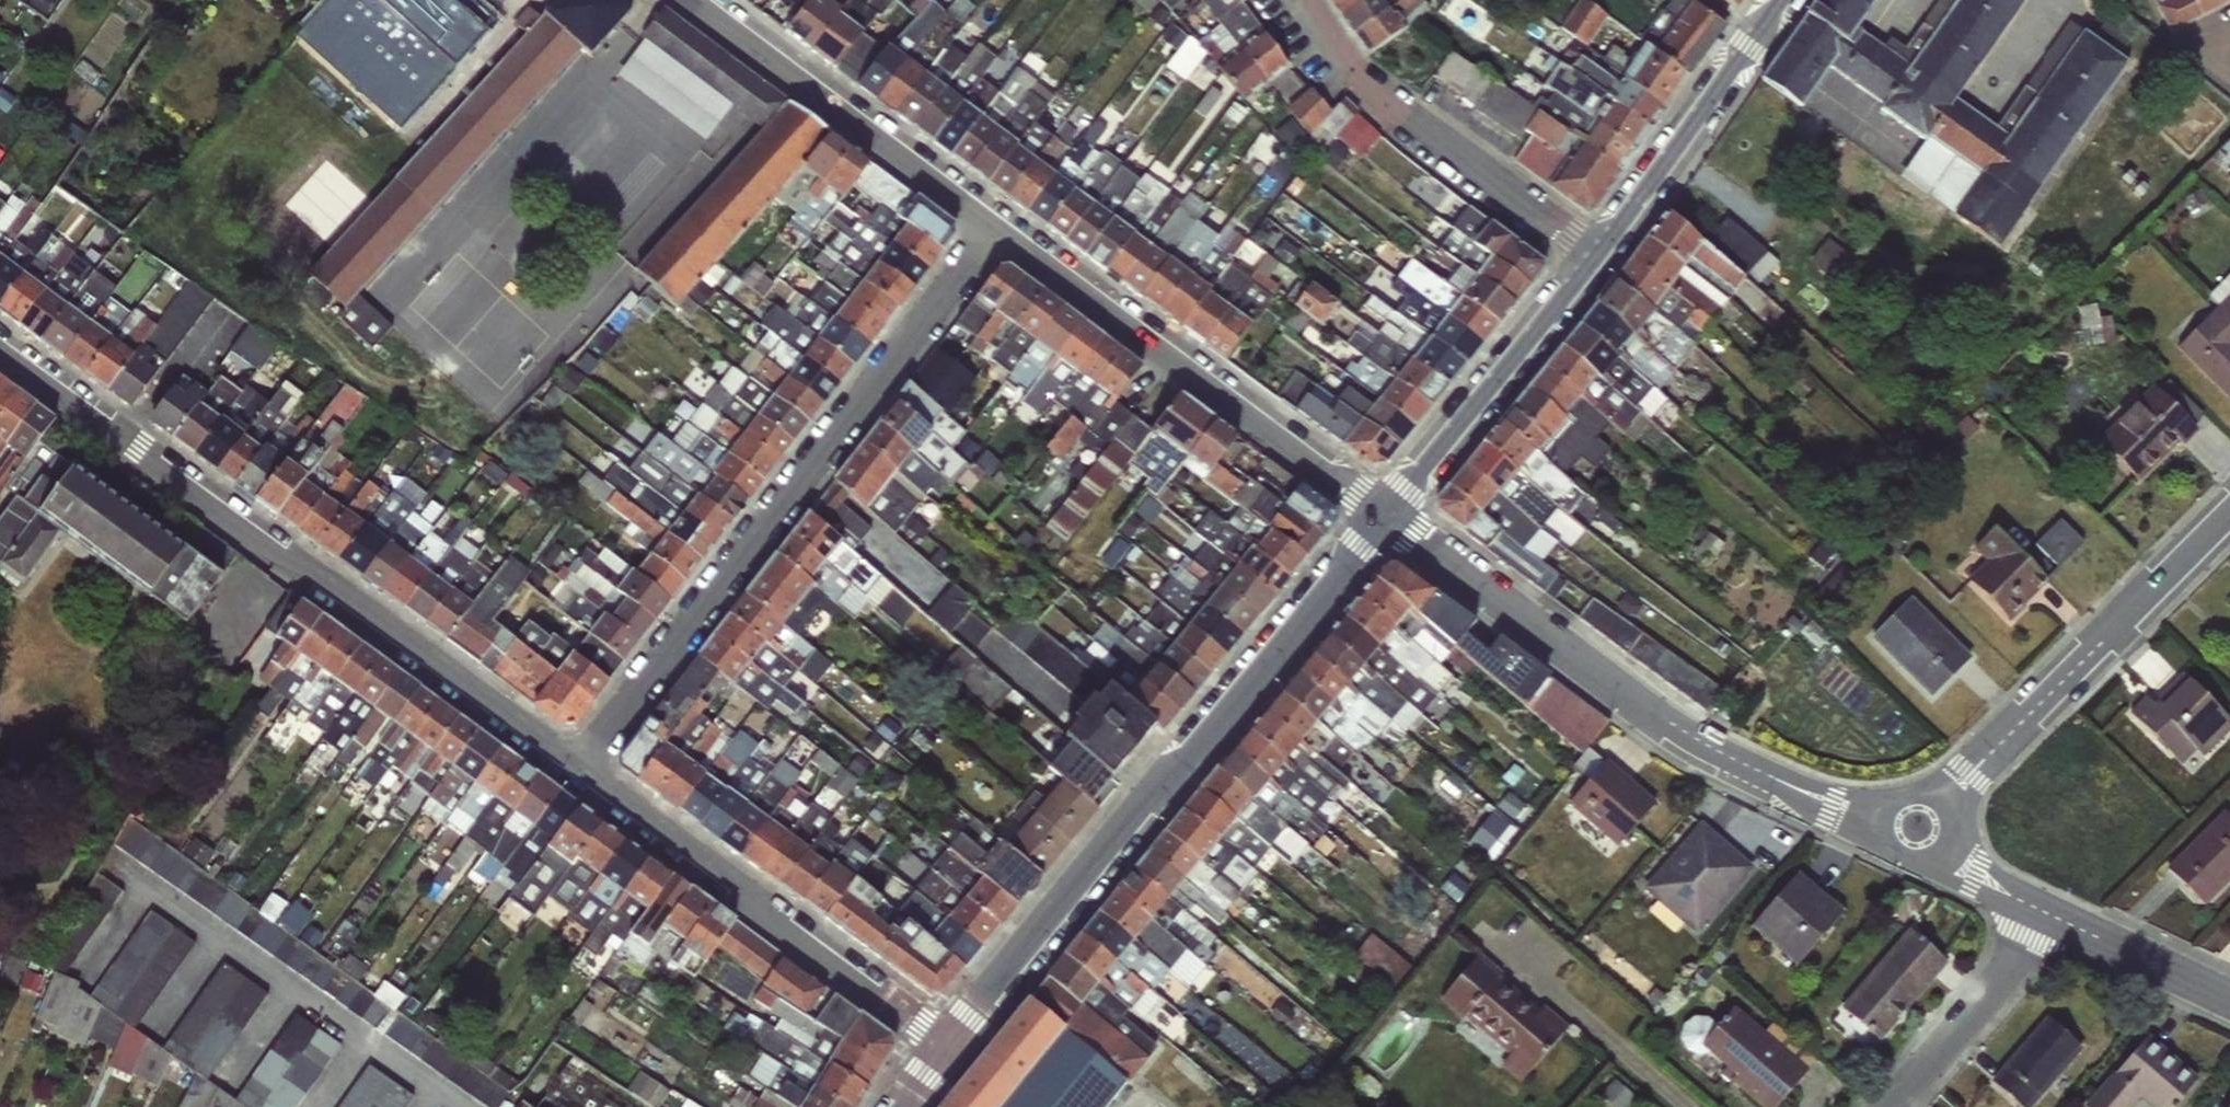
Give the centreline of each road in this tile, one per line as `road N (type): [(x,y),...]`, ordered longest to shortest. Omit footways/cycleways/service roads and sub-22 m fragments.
road 1 (residential): [(0,346),(577,769)]
road 2 (tertiary): [(949,1047),(1383,518)]
road 3 (residential): [(999,231),(577,769)]
road 4 (residential): [(1880,819),(1771,777),(1675,725),(1383,518)]
road 5 (residential): [(1383,518),(999,231)]
road 6 (residential): [(577,769),(949,1047)]
road 7 (residential): [(2229,512),(1940,802)]
road 8 (residential): [(1310,0),(1386,98),(1428,138),(1598,260)]
road 9 (residential): [(999,231),(693,0)]
road 10 (tertiary): [(1383,518),(1598,260)]
road 11 (tertiary): [(1598,260),(1783,0)]
road 12 (residential): [(2053,916),(1890,1106)]
road 13 (residential): [(2053,916),(2229,999)]
road 14 (residential): [(1939,851),(2053,916)]

